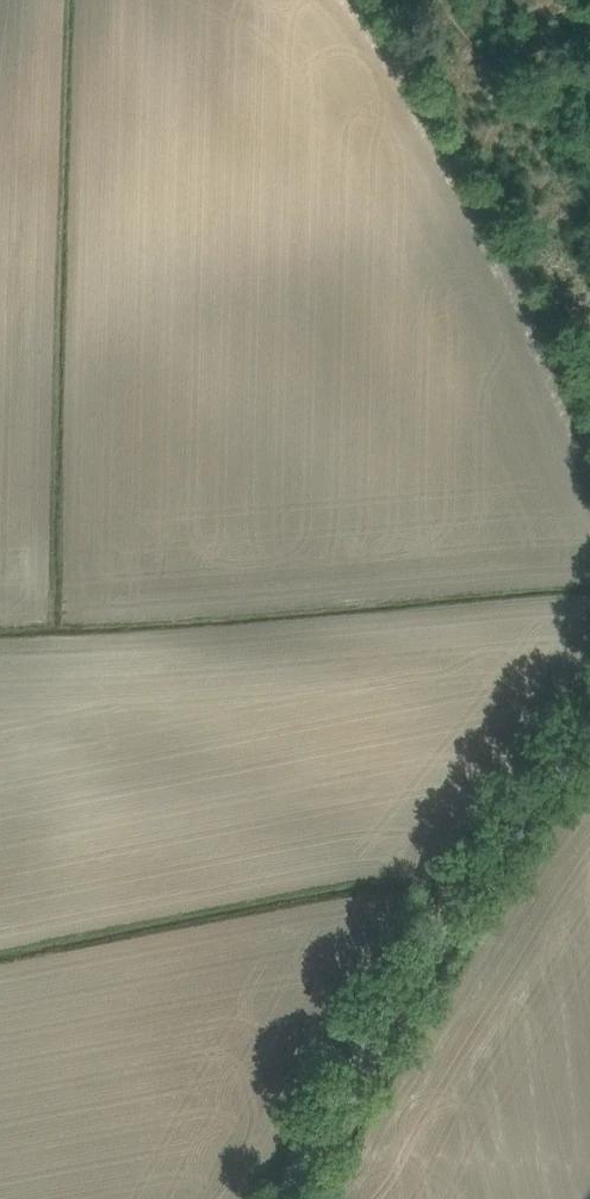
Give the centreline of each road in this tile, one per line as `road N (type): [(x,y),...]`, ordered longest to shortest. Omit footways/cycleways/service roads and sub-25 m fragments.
road 1 (unclassified): [(295,1198),(589,748)]

